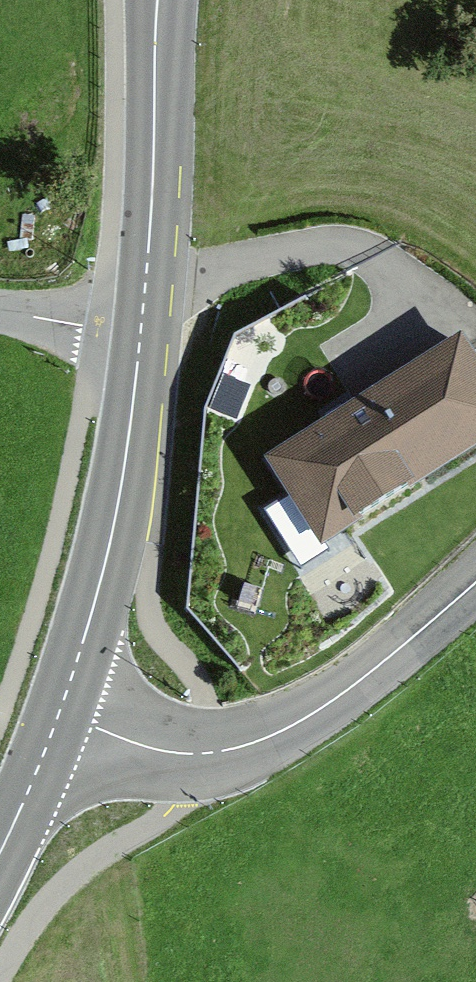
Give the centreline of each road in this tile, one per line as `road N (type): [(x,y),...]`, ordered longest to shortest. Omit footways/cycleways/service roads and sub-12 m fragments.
road 1 (tertiary): [(59,715),(177,753),(257,743),(313,715),(475,583)]
road 2 (secondary): [(140,335),(112,537),(59,715)]
road 3 (secondary): [(158,0),(140,335)]
road 4 (secondary): [(59,715),(0,850)]
road 5 (unclassified): [(140,335),(0,312)]

